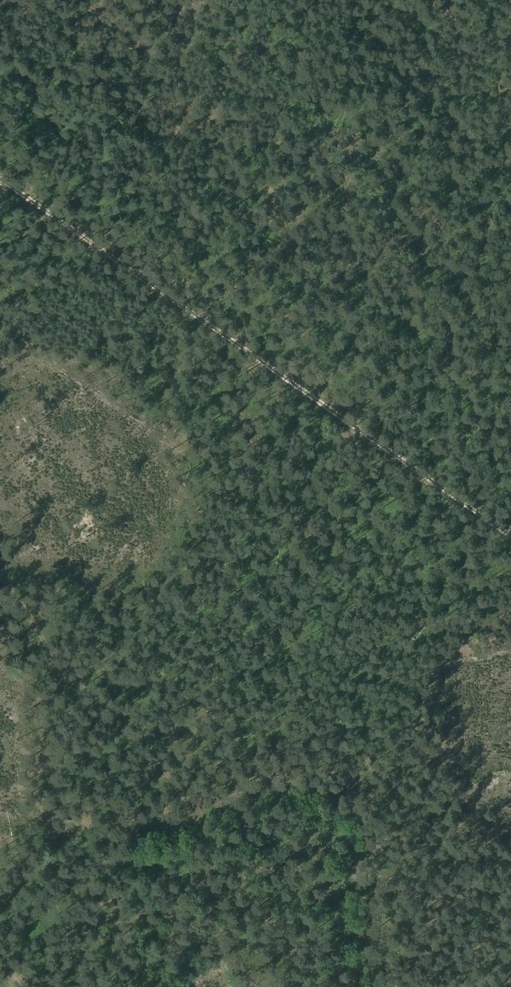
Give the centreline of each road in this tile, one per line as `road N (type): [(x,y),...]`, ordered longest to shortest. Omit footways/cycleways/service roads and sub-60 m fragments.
road 1 (track): [(510,758),(428,755),(270,791),(220,790),(196,803),(181,797),(61,671),(0,569)]
road 2 (track): [(0,174),(510,533)]

